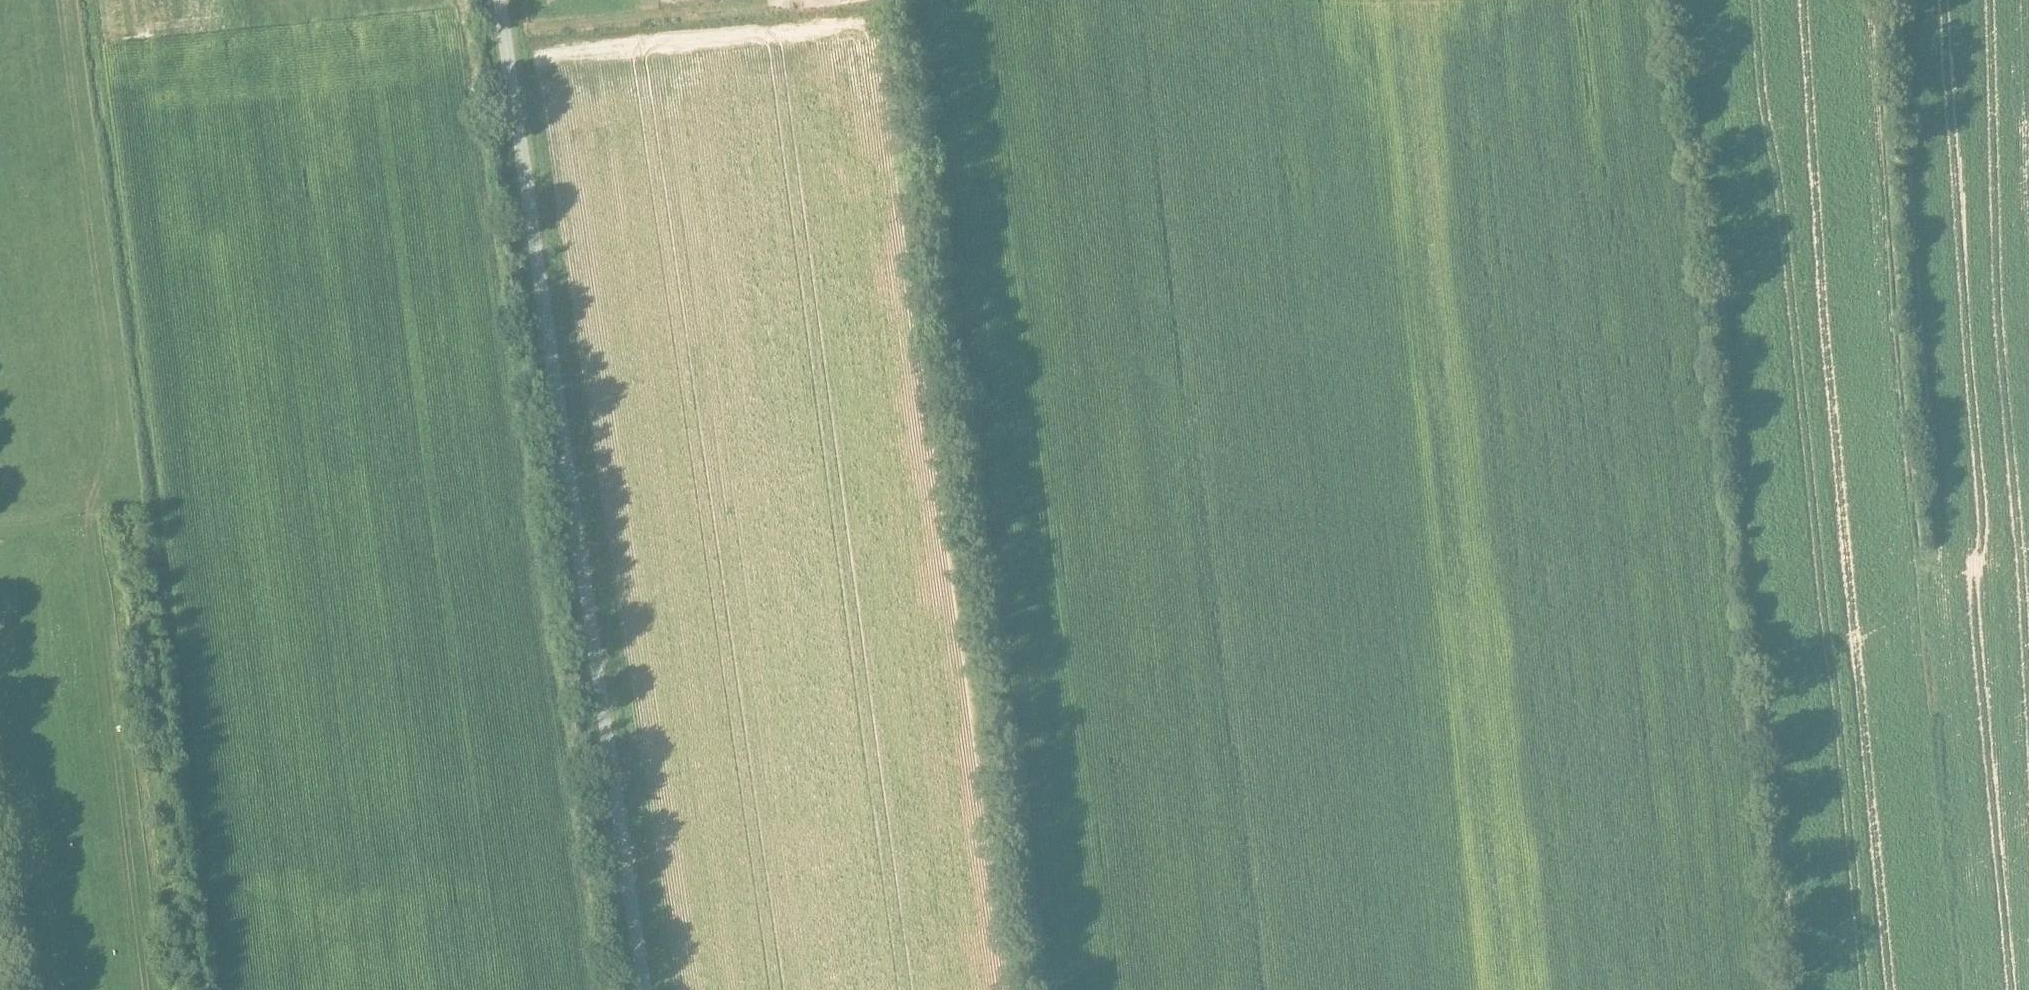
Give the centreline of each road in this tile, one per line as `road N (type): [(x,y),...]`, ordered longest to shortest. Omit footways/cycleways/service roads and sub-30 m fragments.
road 1 (unclassified): [(643,989),(498,0)]

